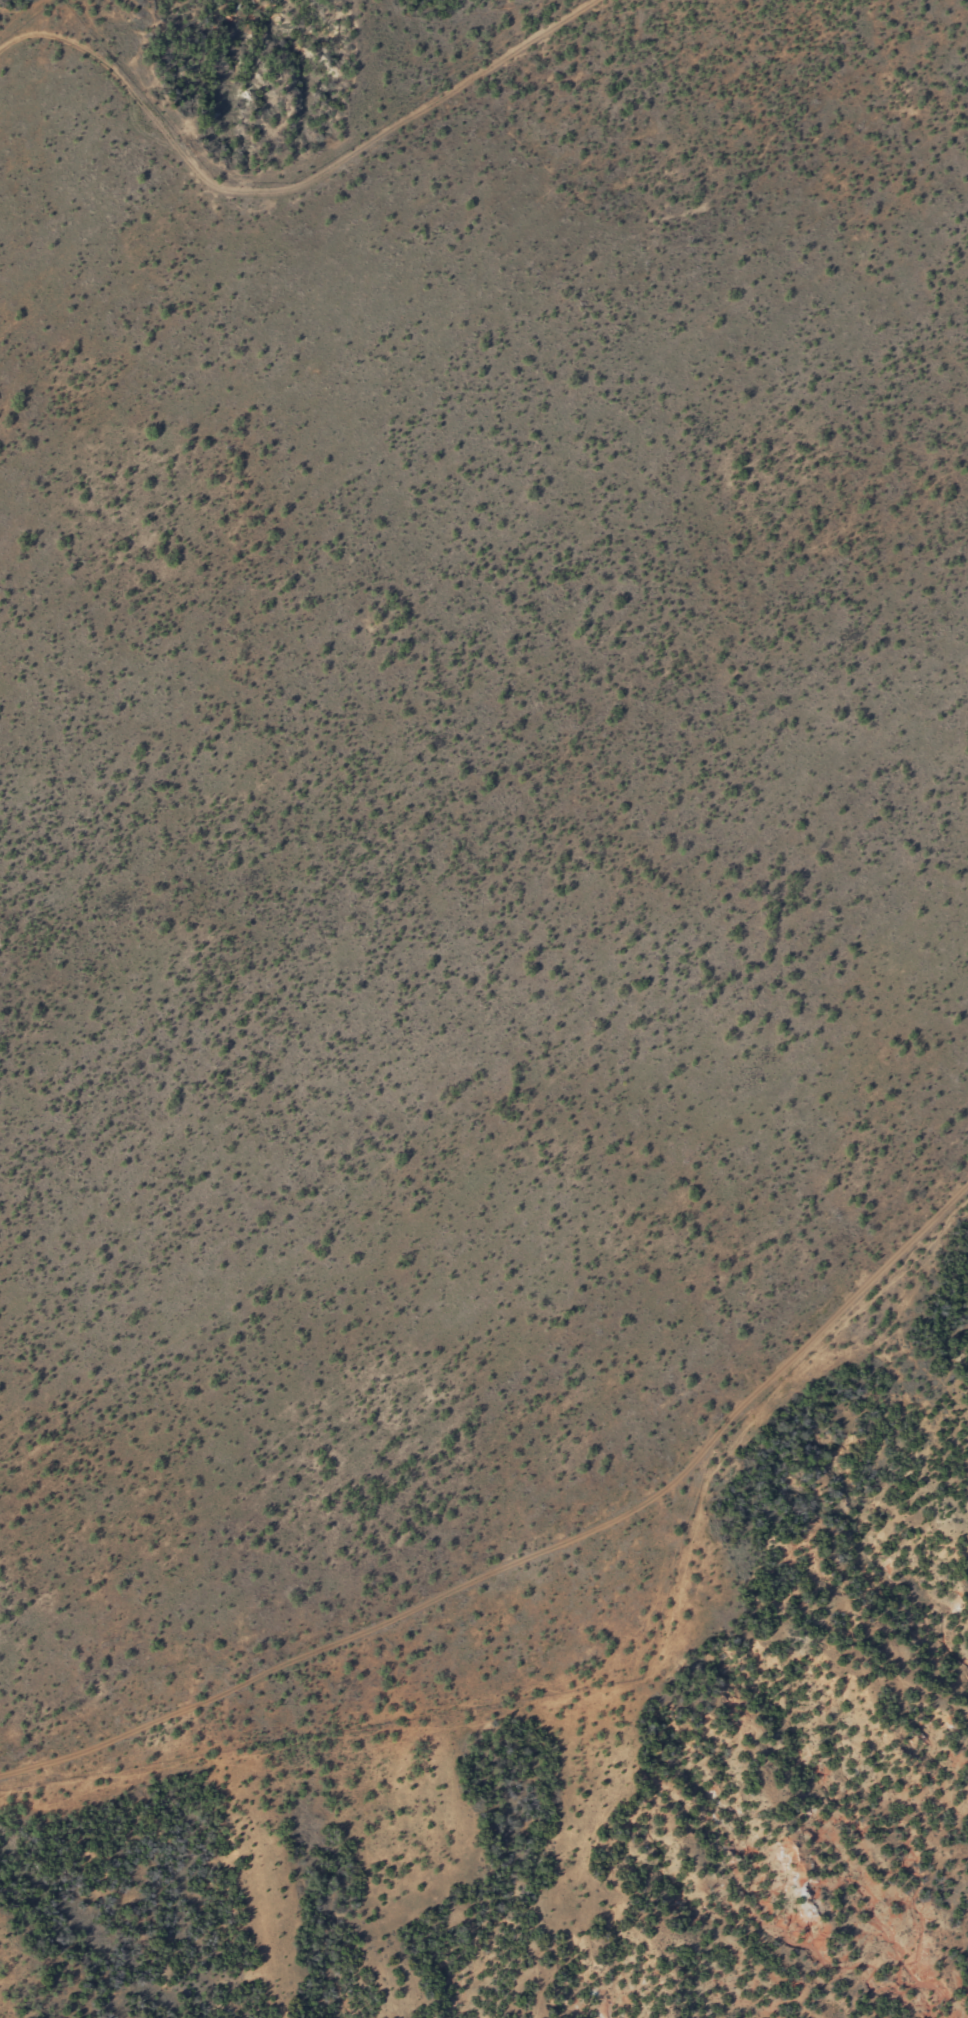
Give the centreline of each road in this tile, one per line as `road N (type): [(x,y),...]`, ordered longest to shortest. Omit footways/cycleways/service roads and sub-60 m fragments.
road 1 (residential): [(967,1214),(930,1261),(726,1451),(547,1585),(342,1677),(0,1779)]
road 2 (residential): [(0,356),(317,192),(512,131),(624,54),(818,0)]

